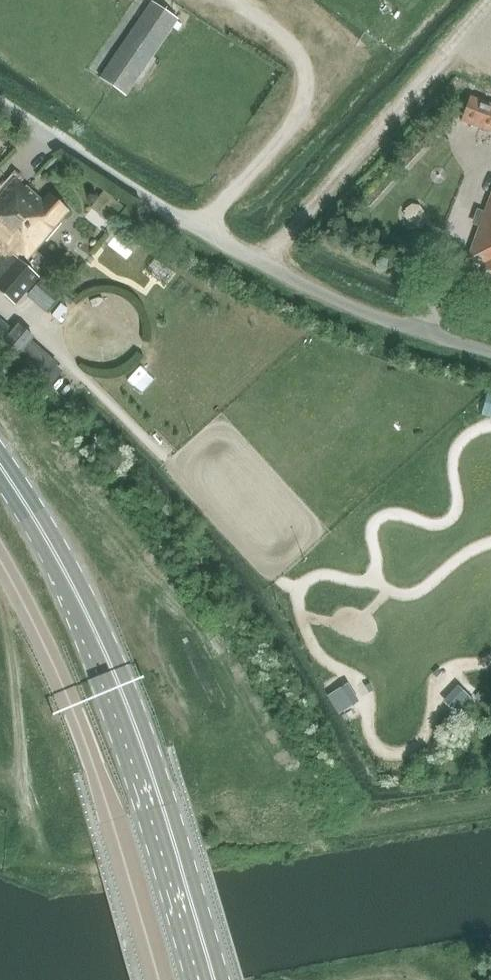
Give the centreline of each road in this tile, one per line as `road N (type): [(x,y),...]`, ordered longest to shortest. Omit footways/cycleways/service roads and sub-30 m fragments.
road 1 (primary): [(213,979),(130,714),(90,620),(0,465)]
road 2 (unclassified): [(490,352),(388,321),(280,274),(0,101)]
road 3 (track): [(460,36),(263,262)]
road 4 (unclassified): [(0,562),(52,657),(112,821)]
road 5 (track): [(0,574),(31,789)]
road 6 (unclassified): [(157,979),(112,821)]

